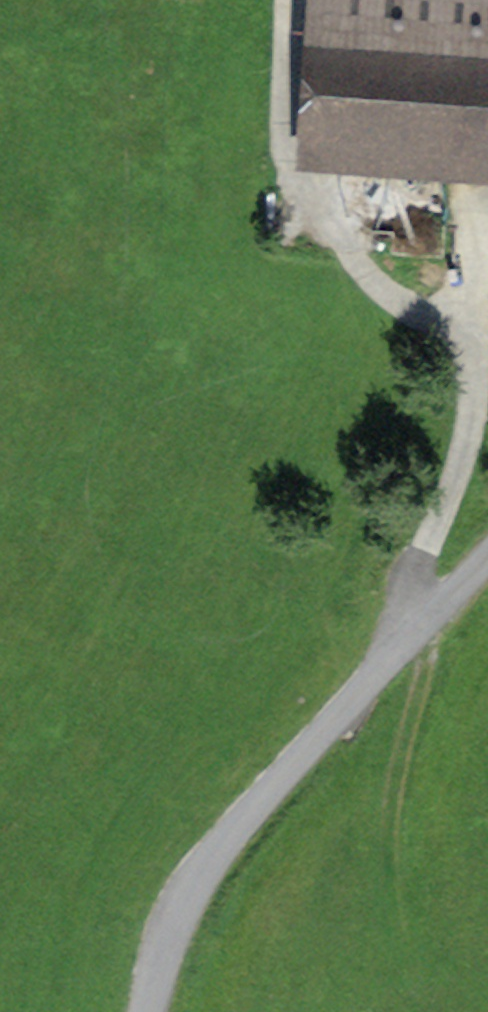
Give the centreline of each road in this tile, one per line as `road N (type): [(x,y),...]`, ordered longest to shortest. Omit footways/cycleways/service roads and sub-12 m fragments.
road 1 (track): [(283,0),(290,144),(311,190),(351,248),(447,330),(463,367),(451,464),(400,642)]
road 2 (unclassified): [(148,1011),(207,867),(400,642),(487,553)]
road 3 (track): [(463,367),(472,194)]

